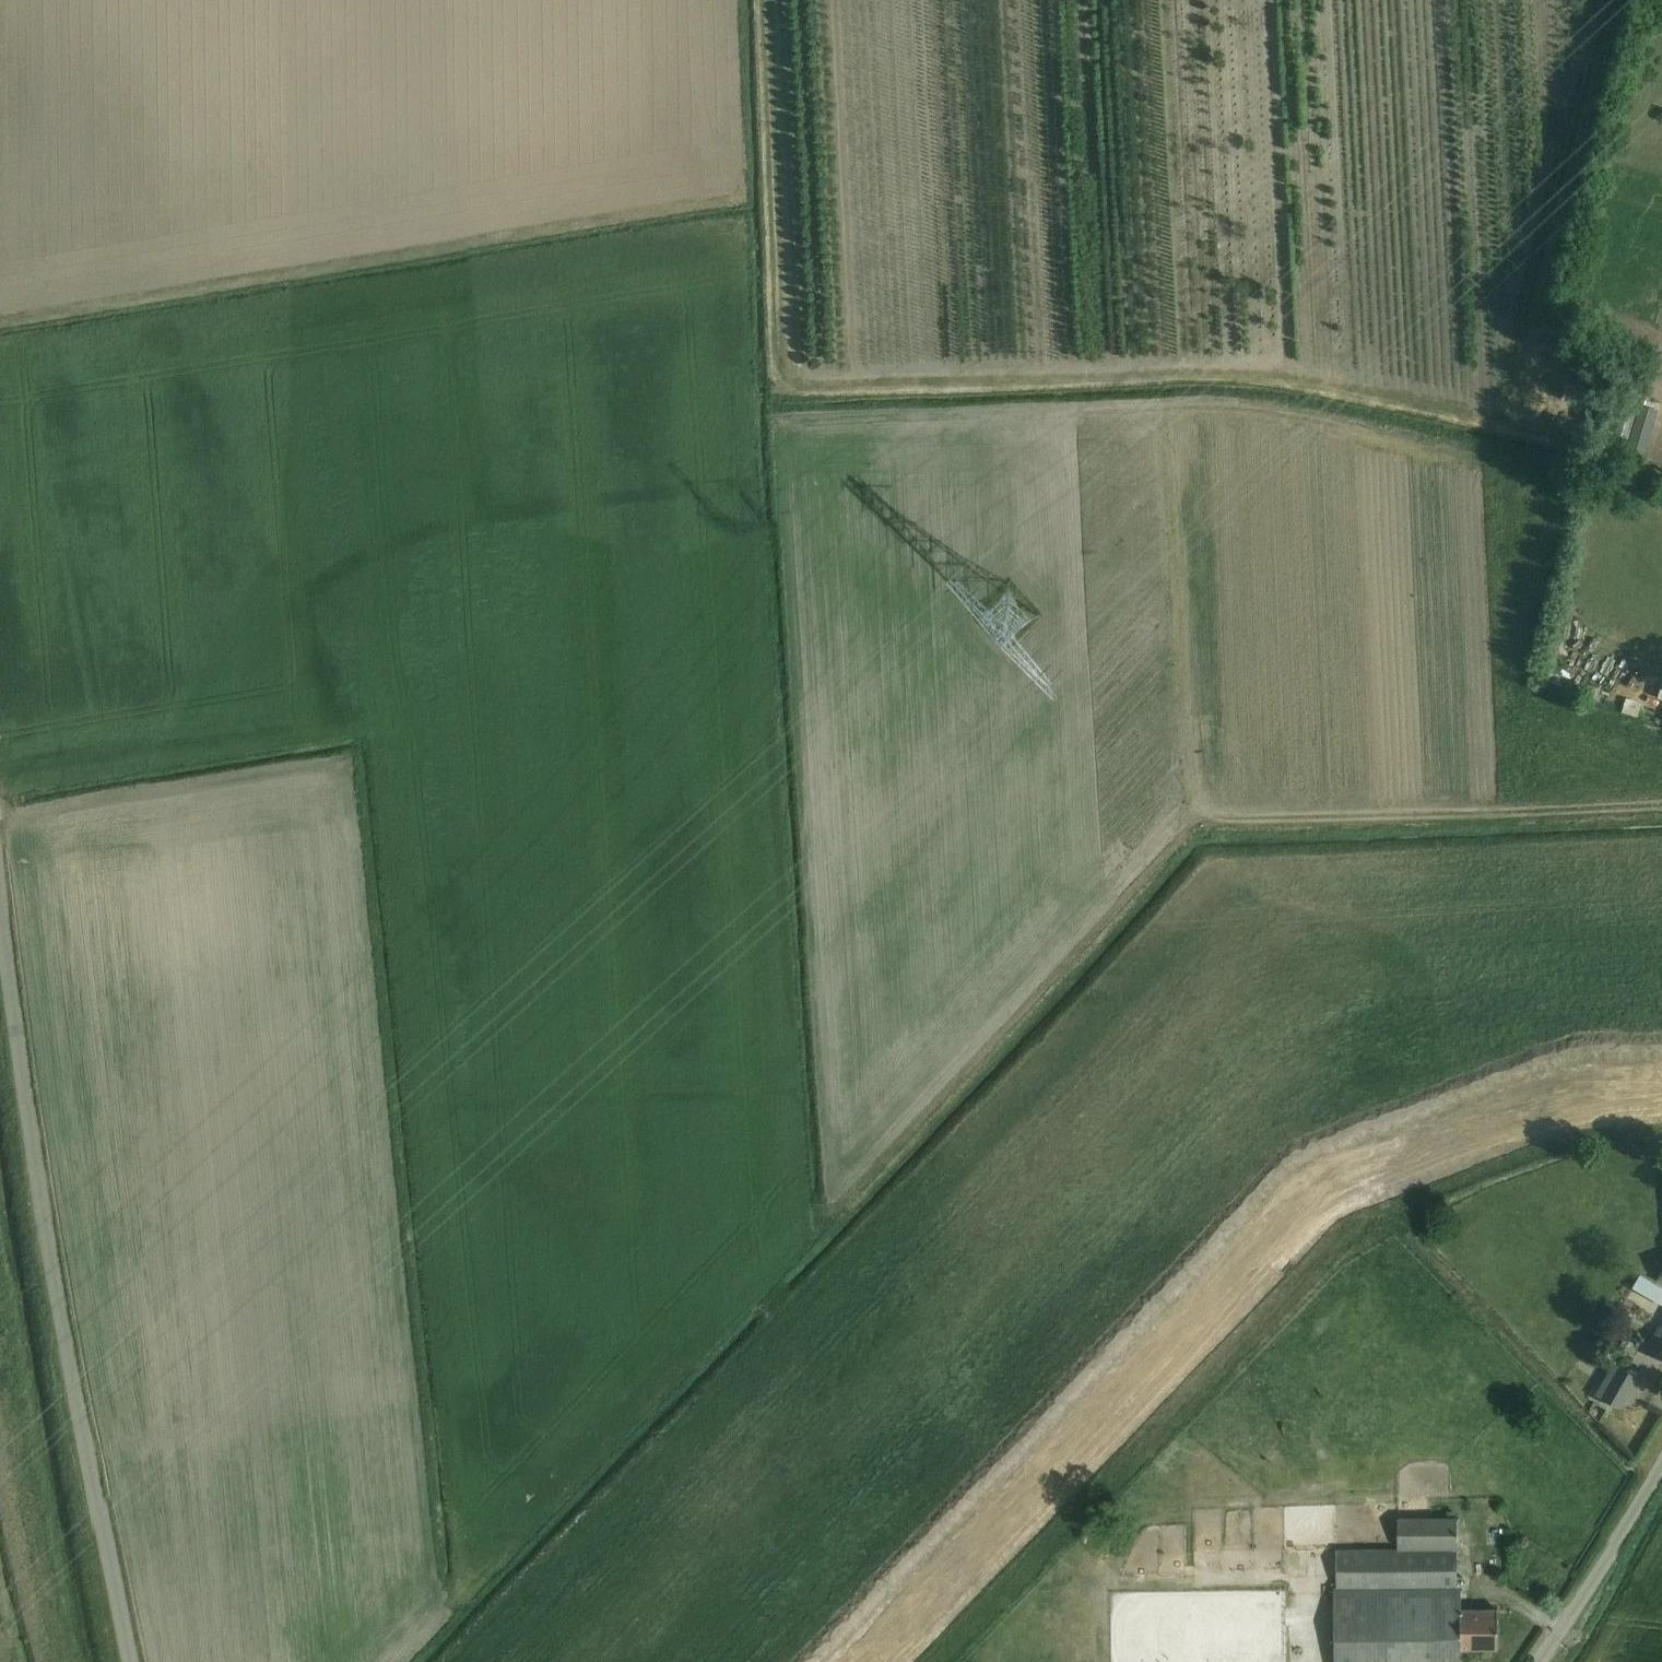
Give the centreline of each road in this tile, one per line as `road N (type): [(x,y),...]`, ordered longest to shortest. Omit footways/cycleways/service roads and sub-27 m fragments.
road 1 (unclassified): [(130,1661),(0,896)]
road 2 (unclassified): [(1538,1661),(1661,1470)]

